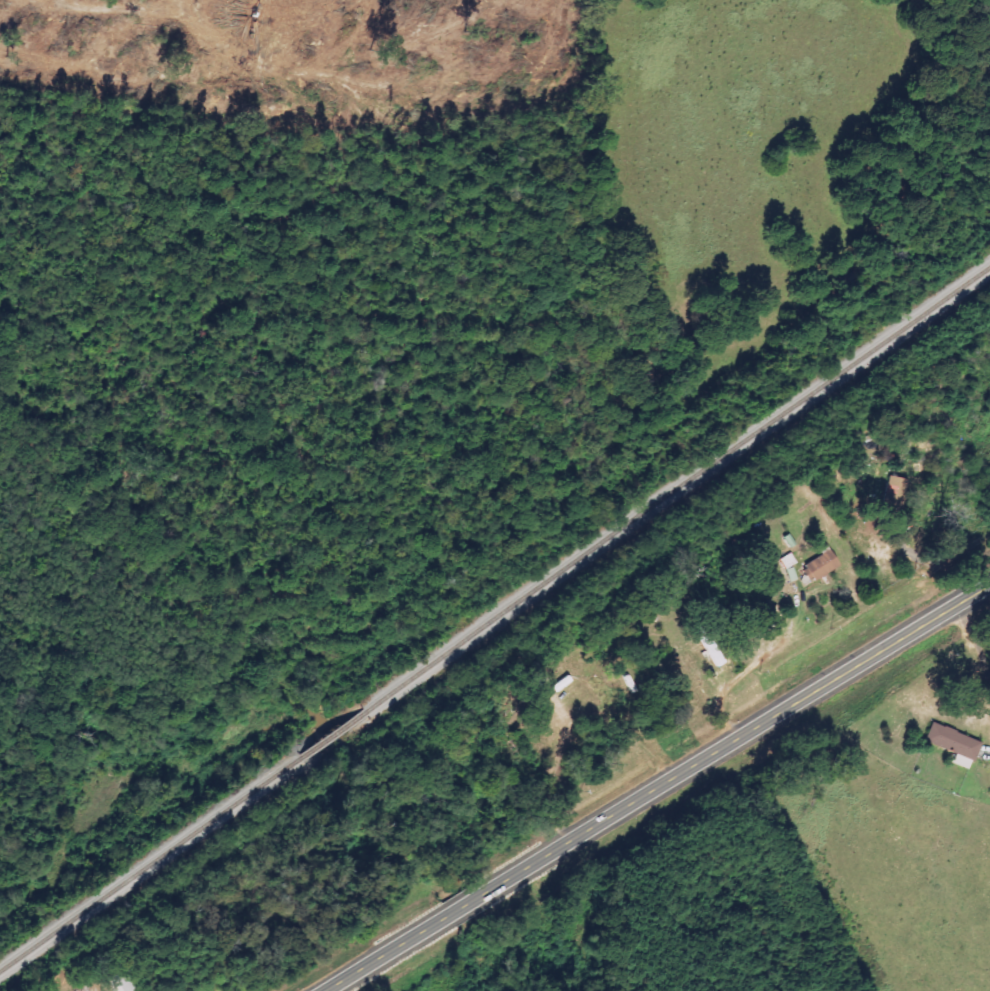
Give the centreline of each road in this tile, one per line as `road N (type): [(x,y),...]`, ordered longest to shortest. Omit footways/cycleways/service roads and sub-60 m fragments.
road 1 (trunk): [(317,990),(989,589)]

